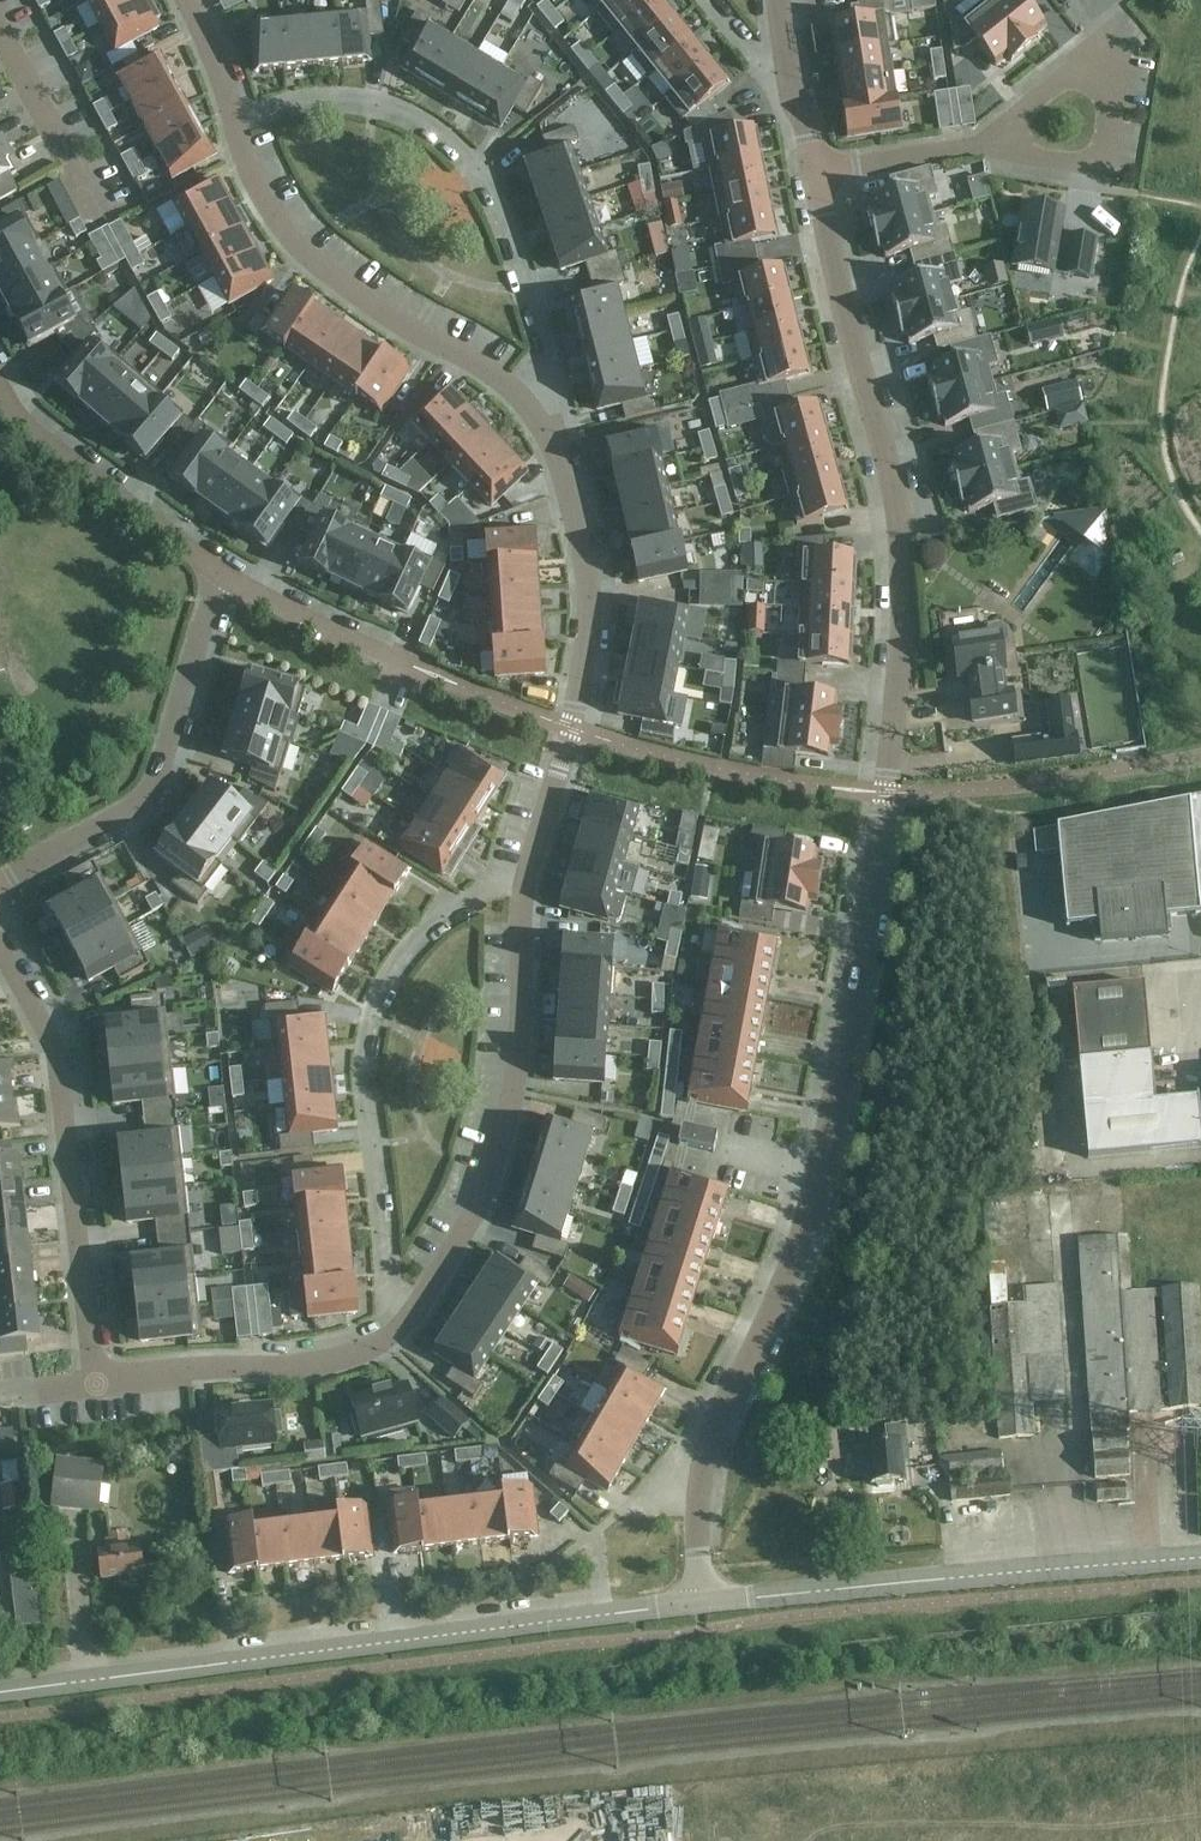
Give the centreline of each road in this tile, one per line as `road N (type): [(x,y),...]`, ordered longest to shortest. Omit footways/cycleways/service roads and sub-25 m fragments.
road 1 (residential): [(701,1606),(703,1480),(720,1421),(796,1258),(823,1152),(885,794),(901,609),(885,468),(811,172)]
road 2 (residential): [(0,1691),(701,1606)]
road 3 (residential): [(530,415),(562,383),(515,231),(465,150),(398,107),(350,97),(309,99),(234,122)]
road 4 (residential): [(524,881),(454,904),(388,974),(369,1016),(363,1081),(382,1289),(409,1319)]
road 5 (unclassified): [(701,1606),(1200,1559)]
road 6 (residential): [(530,415),(559,465),(587,585),(587,625),(569,730),(524,881)]
road 7 (residential): [(524,881),(519,1053),(507,1111),(474,1211),(409,1319)]
road 8 (residential): [(91,1387),(57,1060),(0,954)]
road 9 (residential): [(234,122),(249,180),(276,227),(315,267),(413,335),(494,377),(530,415)]
road 10 (residential): [(221,578),(155,783),(134,805),(0,879)]
road 11 (residential): [(409,1319),(345,1361),(309,1369),(188,1371),(91,1387)]
road 12 (residential): [(0,392),(17,422),(221,578)]
road 13 (residential): [(991,146),(1103,166),(1121,72),(1099,51)]
road 14 (residential): [(221,578),(428,676)]
road 15 (residential): [(0,40),(107,228)]
road 16 (residential): [(811,172),(991,146)]
road 17 (residential): [(796,114),(702,0)]
road 18 (residential): [(1099,51),(991,146)]
road 19 (residential): [(183,0),(234,122)]

